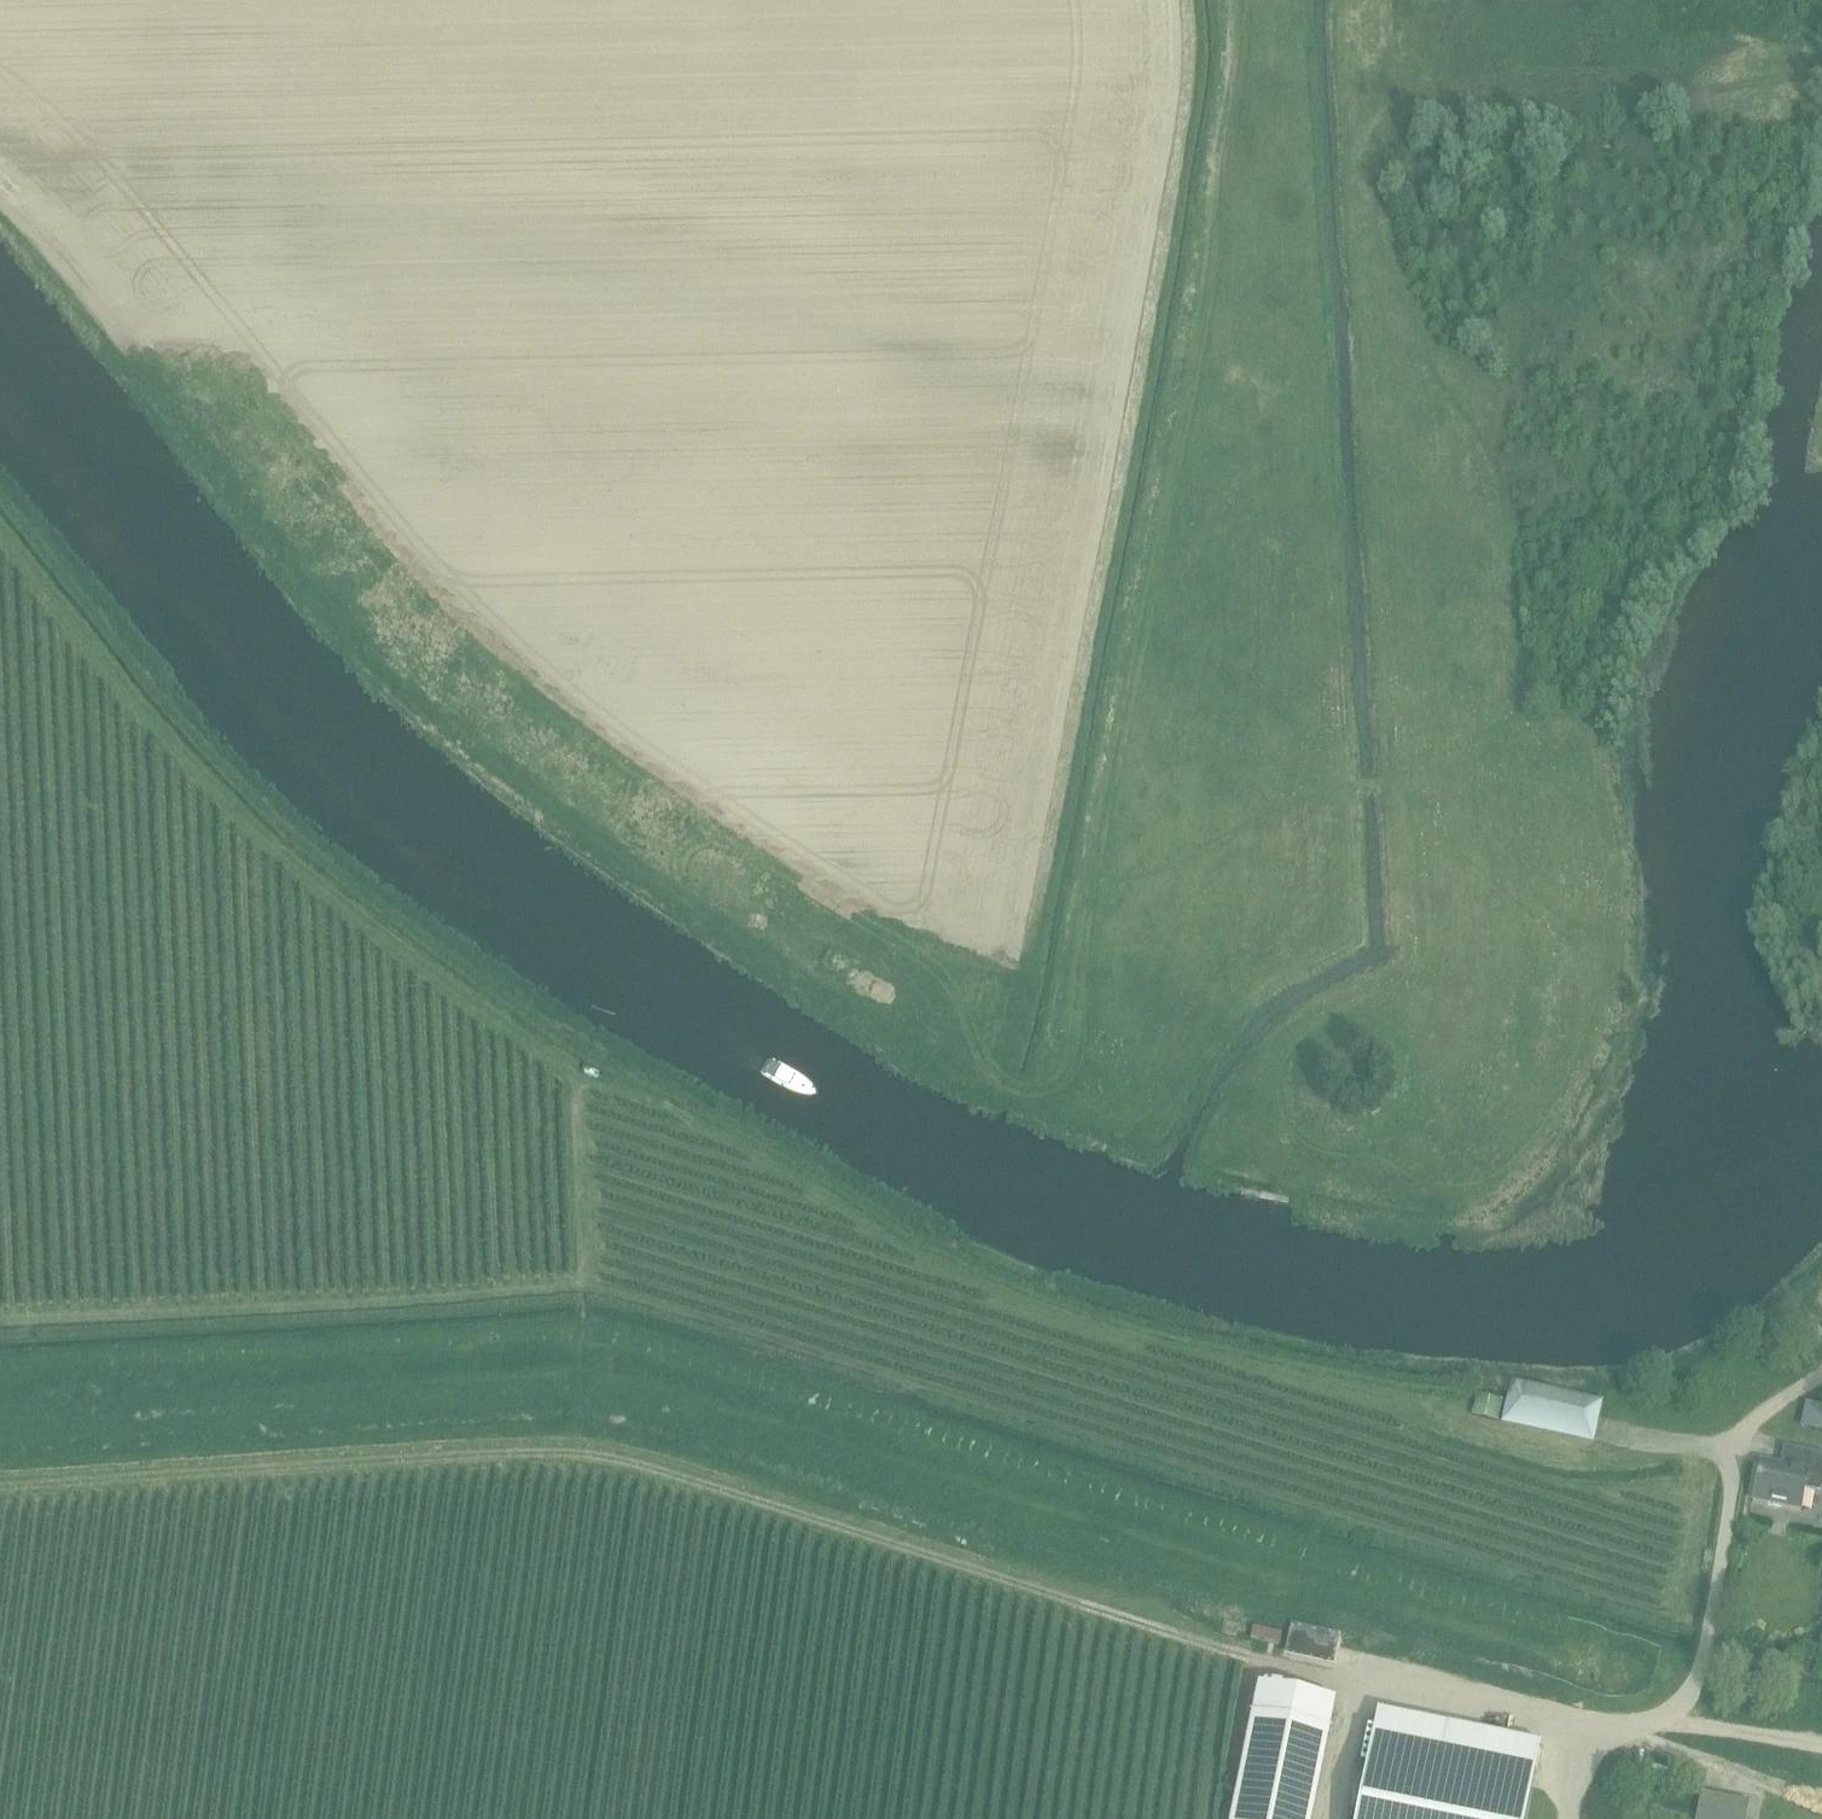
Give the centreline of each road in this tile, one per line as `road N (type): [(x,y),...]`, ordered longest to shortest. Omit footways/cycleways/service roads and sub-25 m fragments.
road 1 (residential): [(1569,1818),(1576,1776),(1591,1749),(1672,1712),(1693,1692),(1740,1445)]
road 2 (track): [(1821,1373),(1768,1412),(1740,1445),(1687,1447),(1617,1432)]
road 3 (track): [(1821,1747),(1659,1718)]

